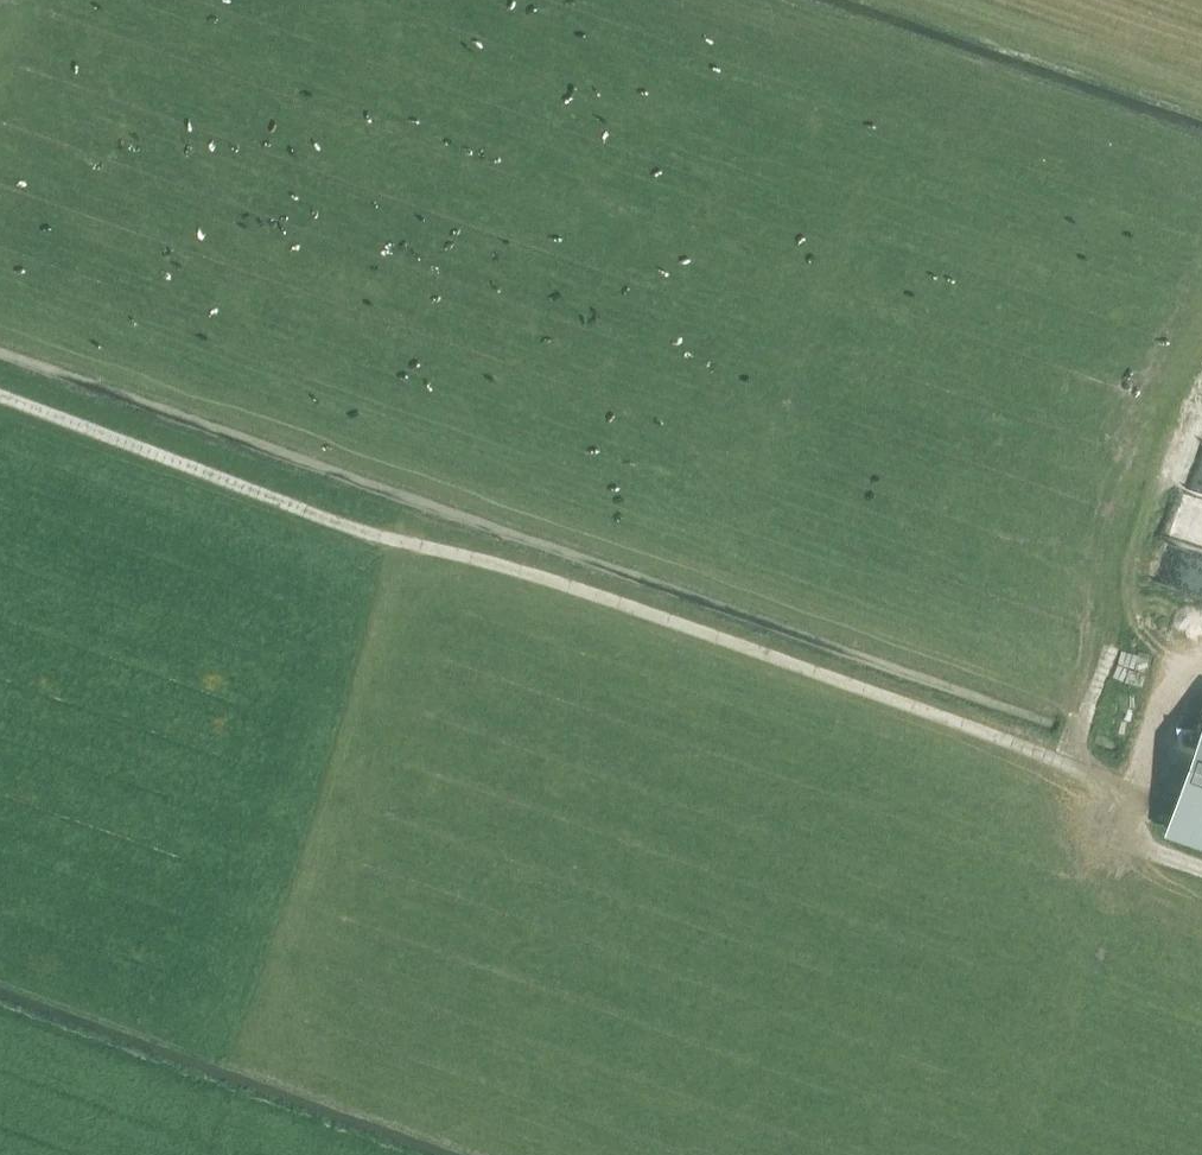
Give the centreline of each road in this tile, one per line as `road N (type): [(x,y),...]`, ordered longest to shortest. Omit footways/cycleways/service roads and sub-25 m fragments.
road 1 (track): [(0,394),(395,539),(573,585),(1133,783),(1187,671),(1201,672)]

